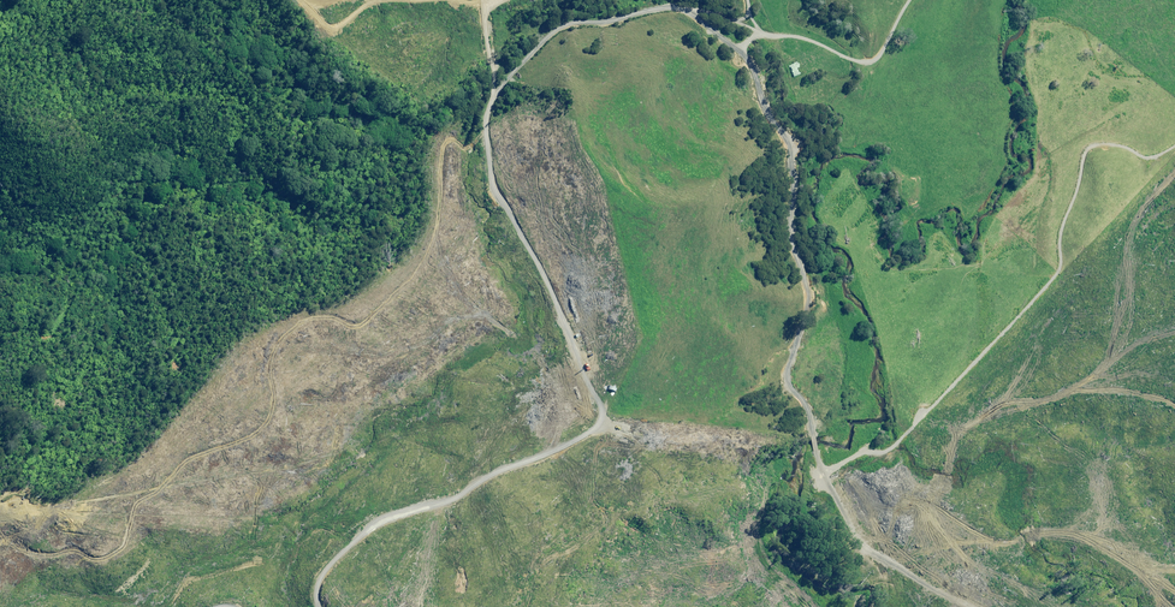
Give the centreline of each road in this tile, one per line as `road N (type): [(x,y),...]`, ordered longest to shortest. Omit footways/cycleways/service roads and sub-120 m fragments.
road 1 (track): [(0,562),(43,575),(92,558),(174,472),(225,452),(308,323),(373,312),(428,265),(442,226),(437,153),(453,138),(473,141),(492,126)]
road 2 (track): [(323,606),(328,572),(393,516),(457,500),(492,475),(560,448),(597,427),(606,408),(500,191),(492,126)]
road 3 (track): [(913,0),(878,58),(866,61),(794,31),(765,34),(708,10),(673,6),(562,26),(503,78)]
road 4 (track): [(912,445),(936,449),(986,476),(1042,526),(1106,606)]

